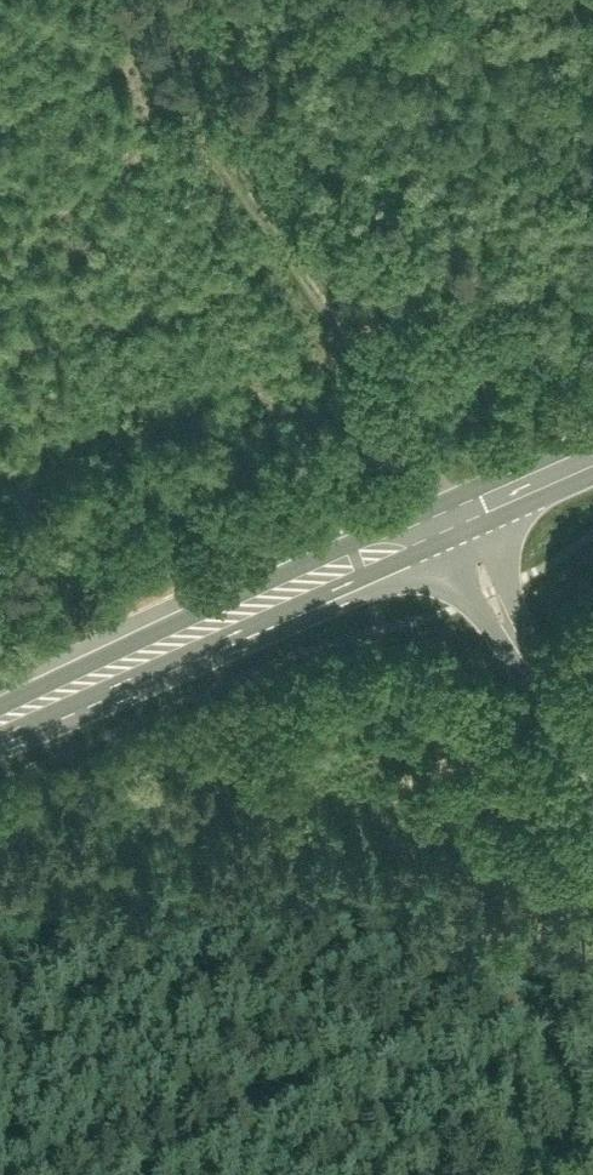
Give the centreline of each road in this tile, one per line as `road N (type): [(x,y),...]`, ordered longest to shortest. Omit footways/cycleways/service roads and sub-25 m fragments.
road 1 (primary): [(0,733),(451,527)]
road 2 (unclassified): [(451,527),(592,770)]
road 3 (primary): [(451,527),(592,464)]

